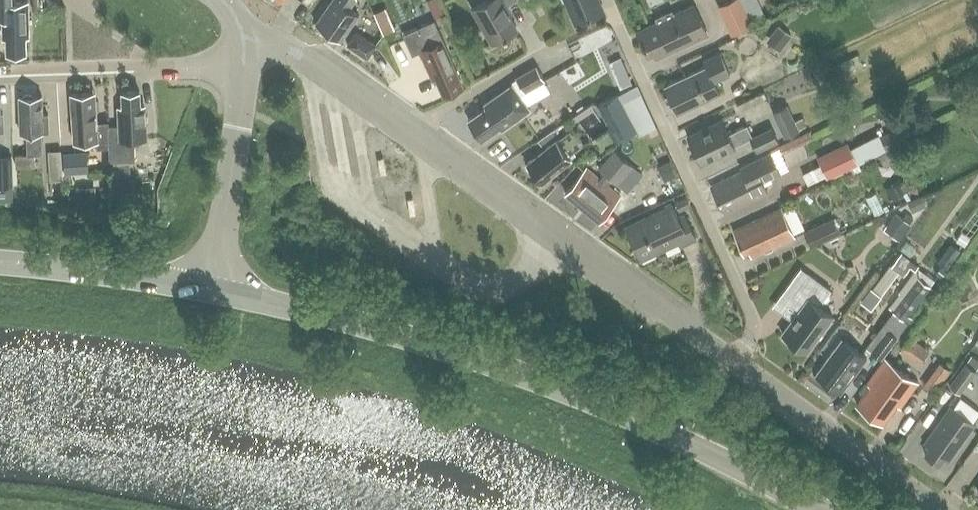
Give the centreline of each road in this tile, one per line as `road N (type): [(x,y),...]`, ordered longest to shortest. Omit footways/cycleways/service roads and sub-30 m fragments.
road 1 (secondary): [(815,509),(681,442),(498,367),(211,296)]
road 2 (residential): [(734,368),(306,69),(281,53),(240,62)]
road 3 (residential): [(734,368),(755,332),(605,0)]
road 4 (residential): [(930,509),(734,368)]
road 5 (residential): [(0,81),(240,62)]
road 6 (tertiary): [(211,296),(240,62)]
road 7 (secondary): [(0,265),(211,296)]

